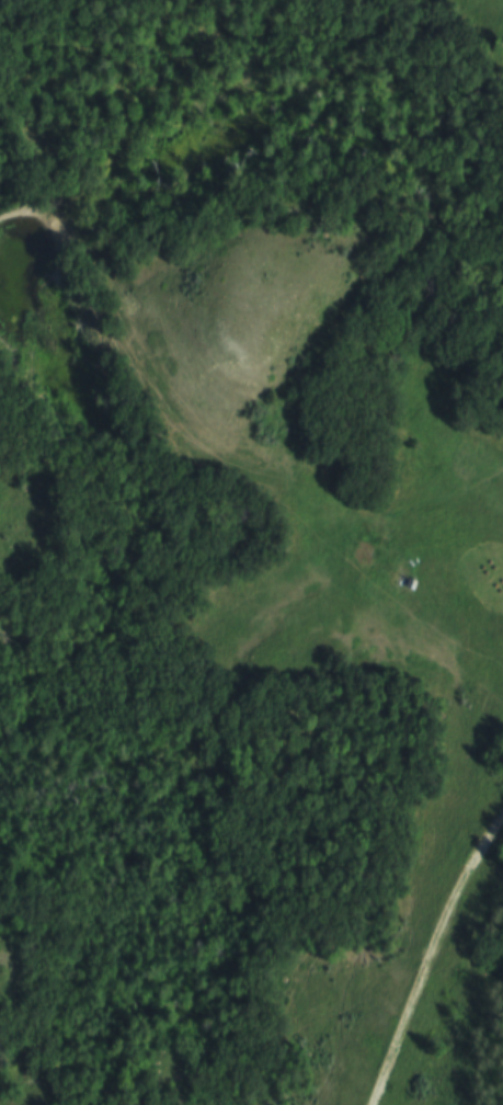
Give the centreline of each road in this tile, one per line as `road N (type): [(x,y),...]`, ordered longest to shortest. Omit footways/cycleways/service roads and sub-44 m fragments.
road 1 (track): [(502,811),(454,887),(370,1104)]

